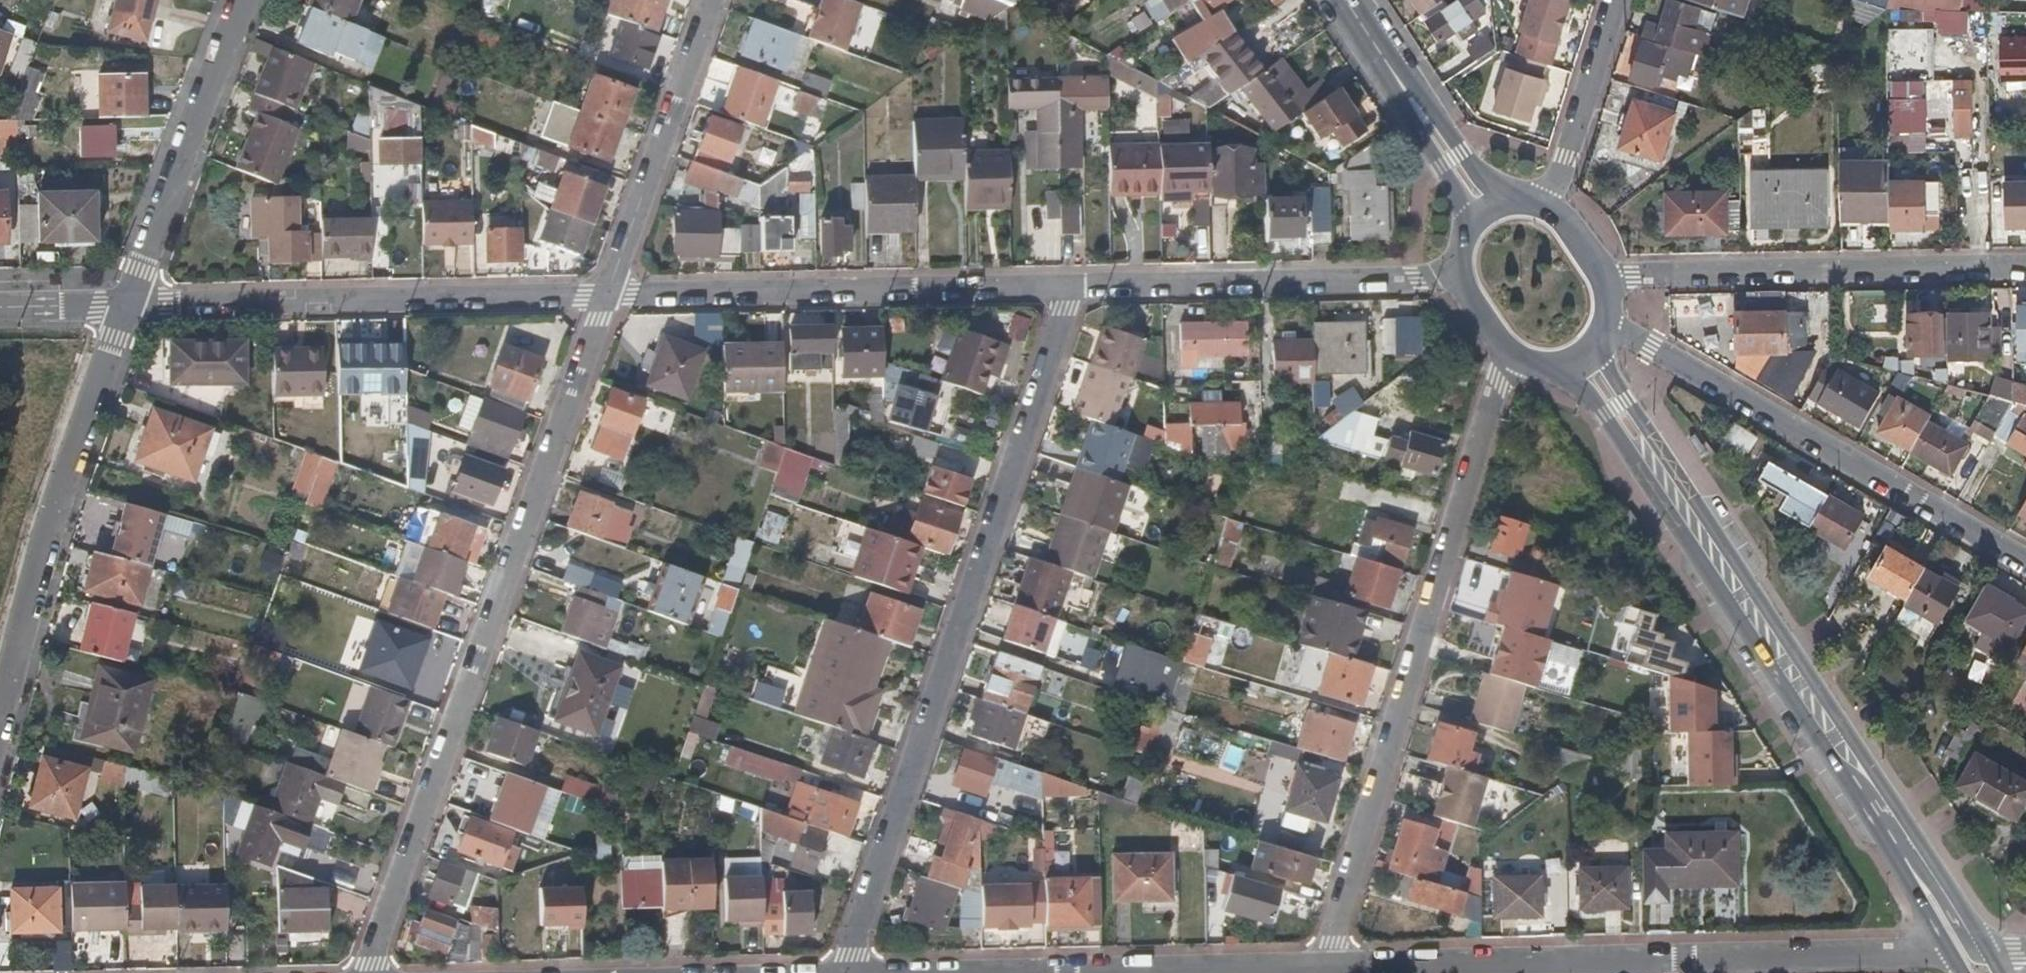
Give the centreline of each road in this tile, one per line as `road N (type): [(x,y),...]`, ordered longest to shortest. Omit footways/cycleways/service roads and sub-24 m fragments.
road 1 (primary): [(1989,954),(1618,386),(1603,355),(1603,336)]
road 2 (residential): [(849,972),(1076,286)]
road 3 (residential): [(371,972),(609,295)]
road 4 (residential): [(1325,970),(1511,355)]
road 5 (residential): [(1325,970),(1920,955),(1944,941)]
road 6 (primary): [(1541,366),(1571,377),(1593,398),(1844,777)]
road 7 (residential): [(609,295),(129,304)]
road 8 (residential): [(1608,326),(2025,562)]
road 9 (residential): [(1076,286),(609,295)]
road 10 (residential): [(1607,279),(2025,269)]
road 11 (residential): [(129,304),(0,701)]
road 12 (residential): [(1459,273),(1076,286)]
road 13 (residential): [(129,304),(251,0)]
road 14 (residential): [(1003,972),(1325,970)]
road 15 (residential): [(609,295),(714,0)]
road 16 (residential): [(1844,777),(1873,795),(1967,944),(1989,954)]
road 17 (residential): [(1616,0),(1545,203)]
road 18 (primary): [(1385,58),(1455,189),(1463,242)]
road 19 (primary): [(1516,198),(1478,174),(1385,58)]
road 20 (primary): [(1844,777),(1944,941)]
road 21 (residential): [(0,306),(129,304)]

